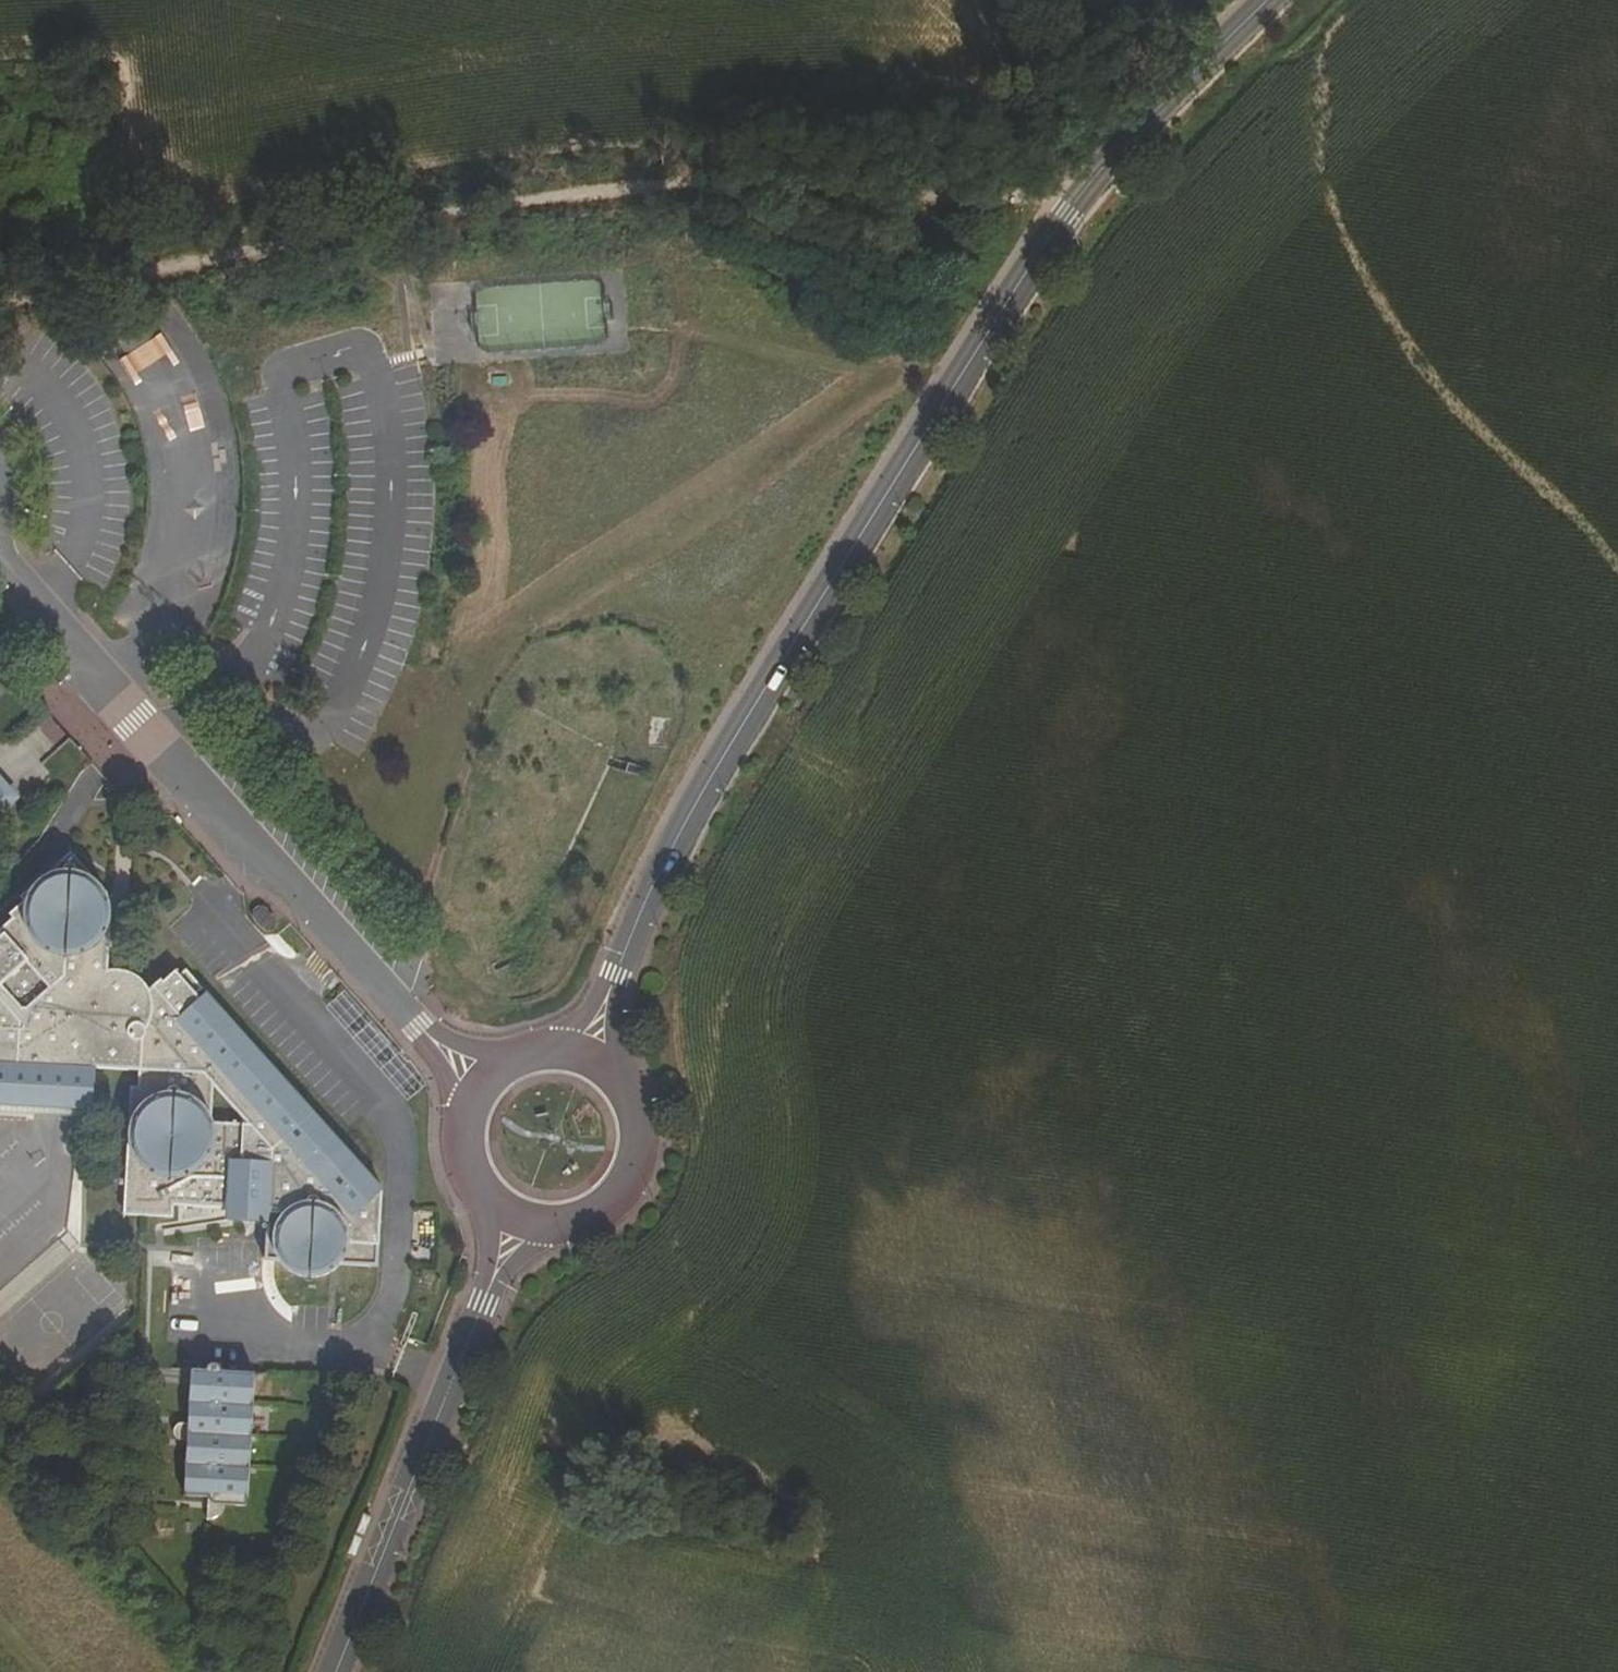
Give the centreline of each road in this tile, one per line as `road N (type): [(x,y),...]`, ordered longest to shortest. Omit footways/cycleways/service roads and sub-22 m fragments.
road 1 (tertiary): [(1270,0),(1055,231),(695,798),(577,1056)]
road 2 (track): [(1079,198),(966,129),(0,282)]
road 3 (tertiary): [(508,1223),(450,1391),(335,1671)]
road 4 (tertiary): [(508,1223),(568,1234),(621,1204),(637,1178),(644,1148),(627,1090),(577,1056)]
road 5 (tertiary): [(577,1056),(551,1052),(502,1068),(469,1108),(463,1160),(471,1185),(508,1223)]

